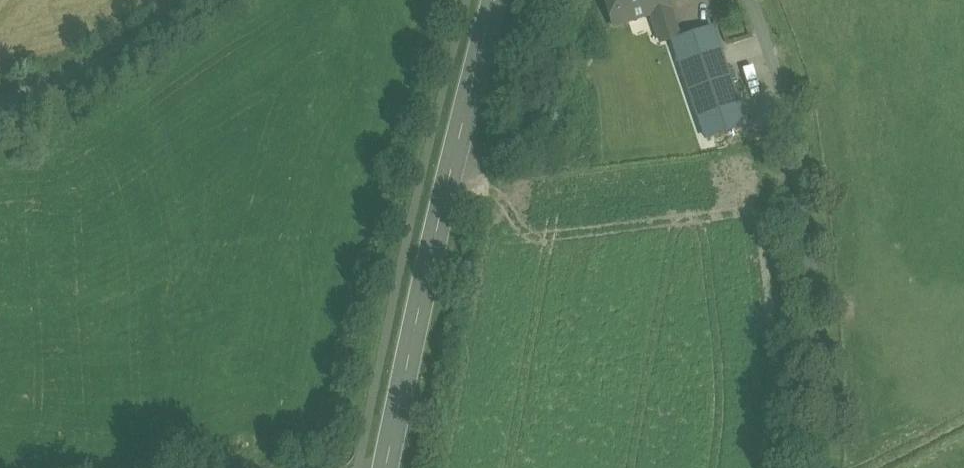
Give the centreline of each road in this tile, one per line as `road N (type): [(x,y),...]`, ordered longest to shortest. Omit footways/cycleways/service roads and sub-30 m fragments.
road 1 (secondary): [(495,0),(385,467)]

